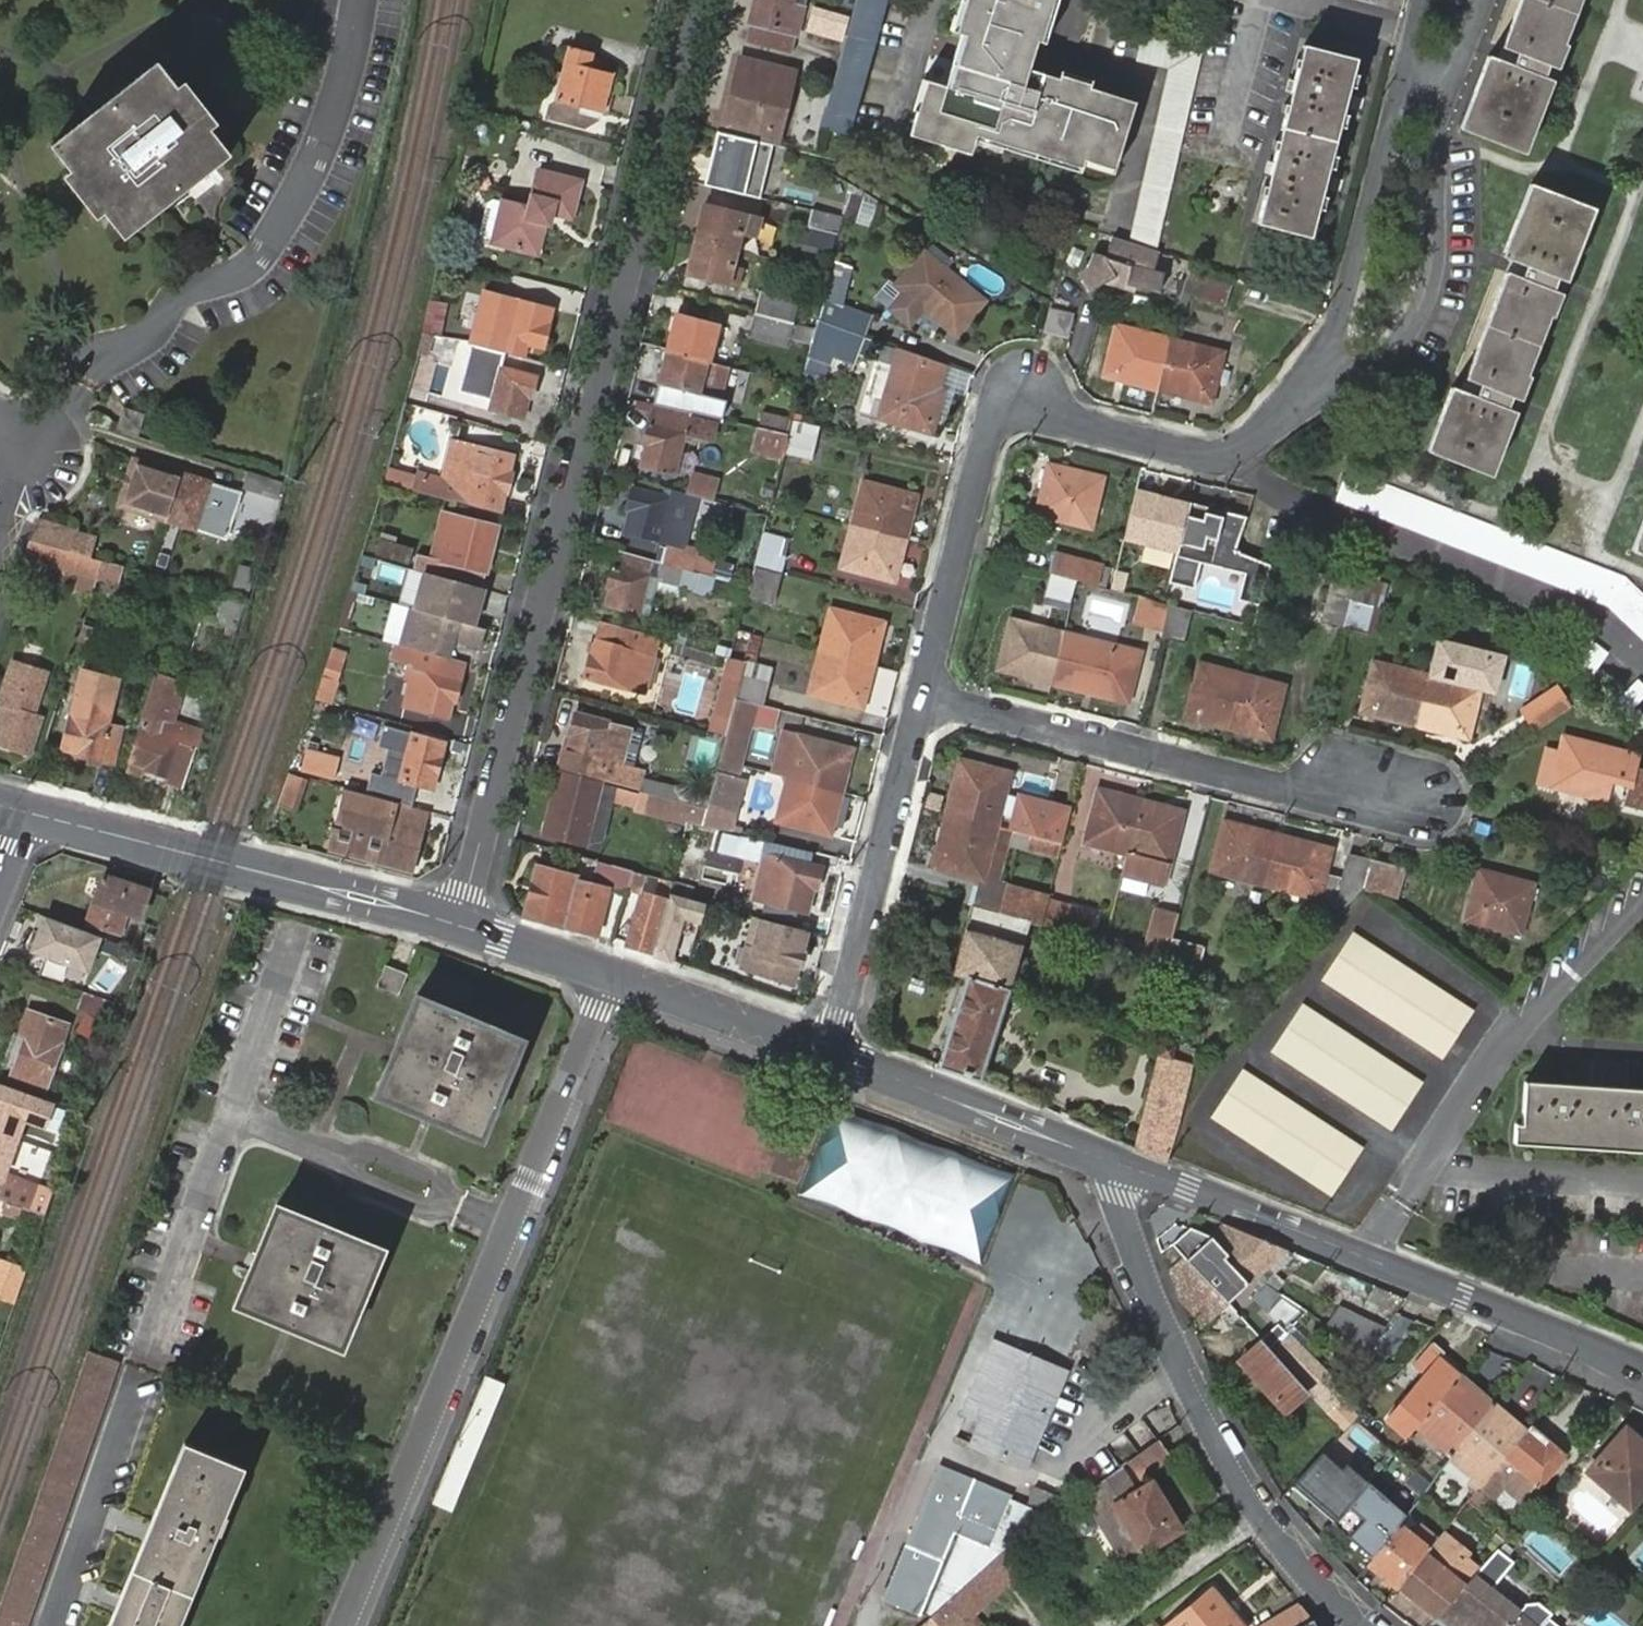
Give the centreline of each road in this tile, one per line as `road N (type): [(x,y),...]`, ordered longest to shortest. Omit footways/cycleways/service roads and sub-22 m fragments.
road 1 (residential): [(459,924),(697,0)]
road 2 (residential): [(1292,410),(1249,446),(1201,454),(1053,416),(1039,392),(1020,387),(1004,396),(922,699)]
road 3 (residential): [(1089,1151),(1163,1332),(1267,1513),(1386,1625)]
road 4 (residential): [(922,699),(1284,790),(1341,799),(1386,791)]
road 5 (residential): [(1642,889),(1519,1020),(1410,1165),(1363,1256)]
road 6 (tertiary): [(28,809),(459,924)]
road 7 (residential): [(514,1233),(346,1625)]
road 8 (residential): [(1292,410),(1368,370),(1411,330),(1434,255),(1435,148),(1449,91)]
road 9 (residential): [(922,699),(830,1054)]
road 10 (residential): [(1401,76),(1339,324),(1320,373),(1292,410)]
road 11 (tertiary): [(1363,1256),(1642,1370)]
road 12 (tertiary): [(1089,1151),(1363,1256)]
road 13 (residential): [(619,975),(514,1233)]
road 14 (tertiary): [(830,1054),(1089,1151)]
road 15 (residential): [(129,1393),(56,1625)]
road 16 (tertiary): [(619,975),(830,1054)]
road 17 (residential): [(158,1323),(227,1109)]
road 18 (residential): [(227,1109),(294,928)]
road 19 (tertiary): [(459,924),(619,975)]
road 20 (residential): [(347,1155),(227,1109)]
road 21 (residential): [(0,534),(23,453),(0,425)]

